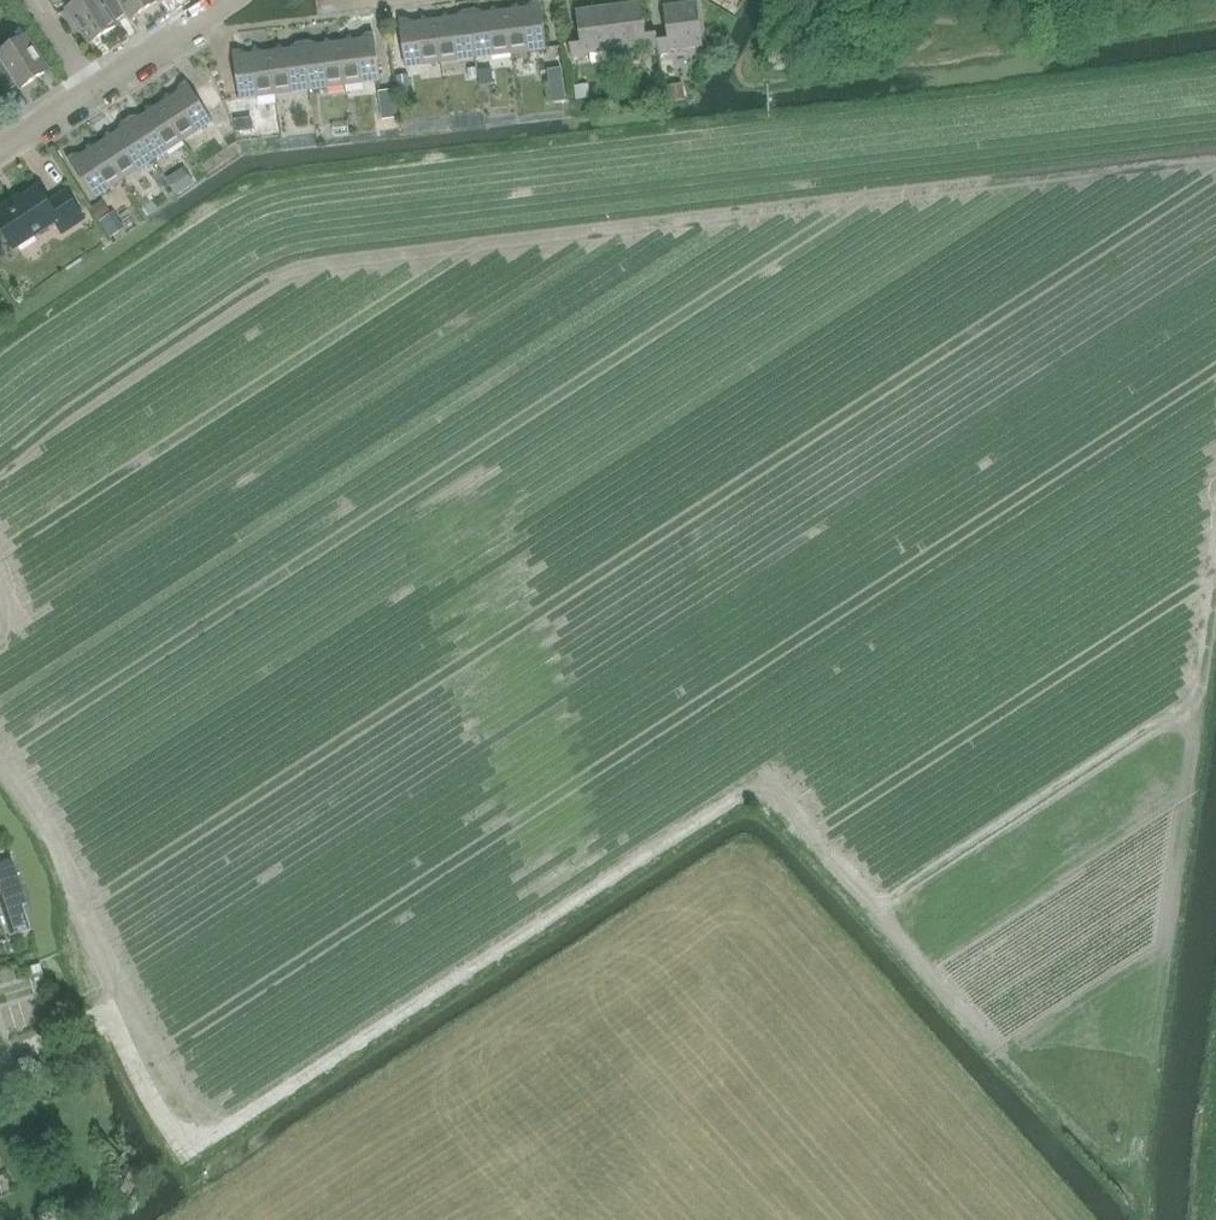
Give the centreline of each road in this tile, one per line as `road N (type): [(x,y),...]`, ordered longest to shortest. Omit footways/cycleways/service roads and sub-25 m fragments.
road 1 (track): [(0,1061),(111,1013),(172,1137),(204,1141),(555,914)]
road 2 (residential): [(91,94),(229,0)]

